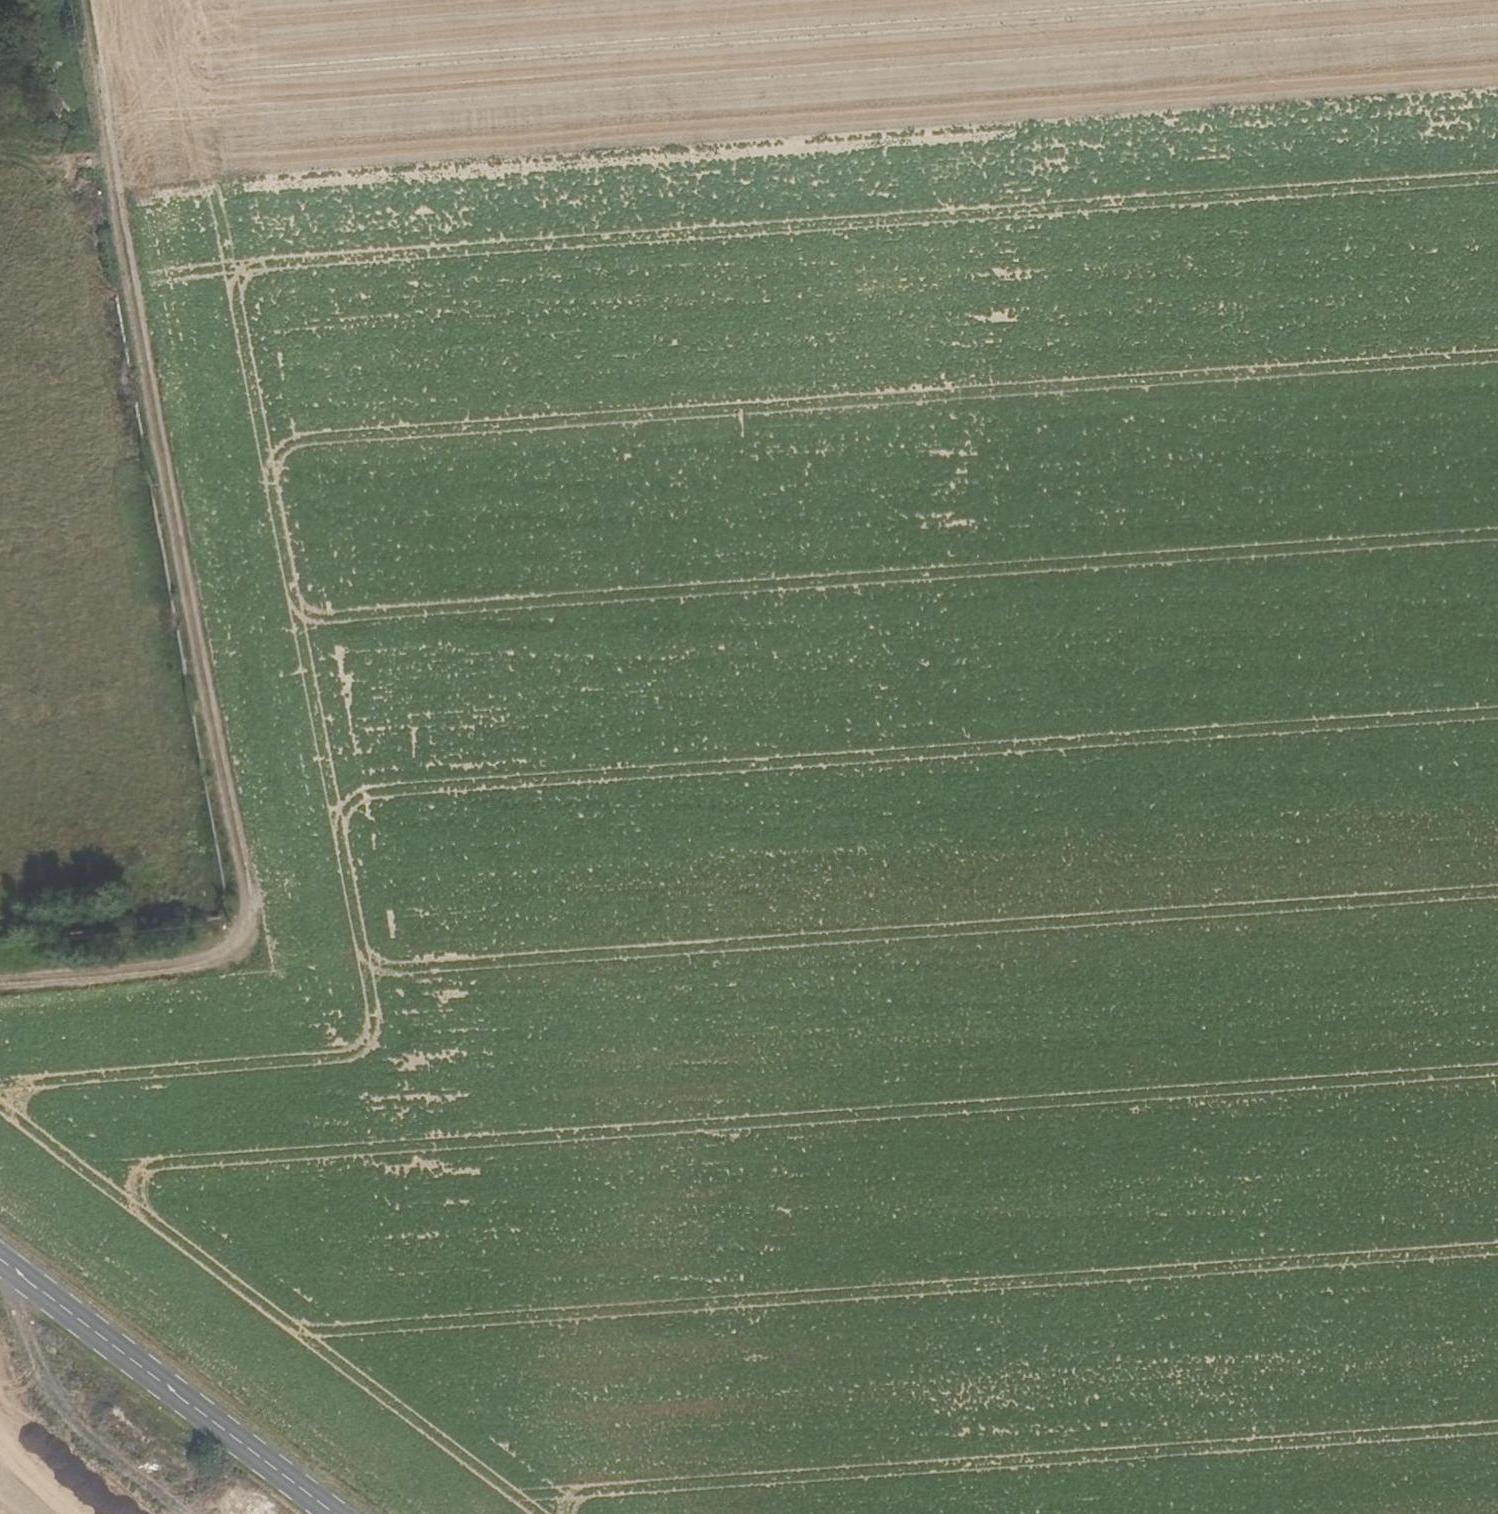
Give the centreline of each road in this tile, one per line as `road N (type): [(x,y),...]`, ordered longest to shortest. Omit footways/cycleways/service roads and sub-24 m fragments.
road 1 (track): [(89,0),(251,929),(206,960),(0,980)]
road 2 (tertiary): [(333,1513),(0,1262)]

